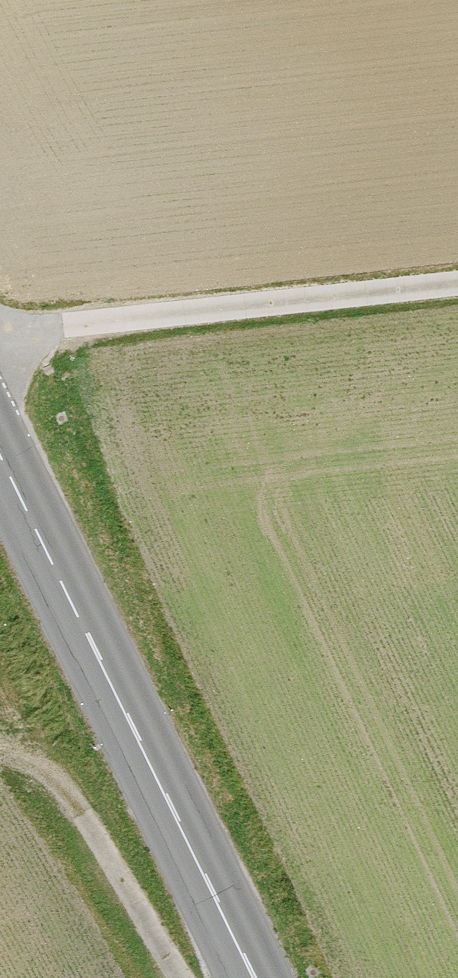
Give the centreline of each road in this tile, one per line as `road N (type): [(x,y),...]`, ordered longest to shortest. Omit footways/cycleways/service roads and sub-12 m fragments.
road 1 (secondary): [(255,977),(0,452)]
road 2 (unclassified): [(457,282),(100,321),(0,349)]
road 3 (track): [(181,977),(64,790),(21,753),(0,755)]

